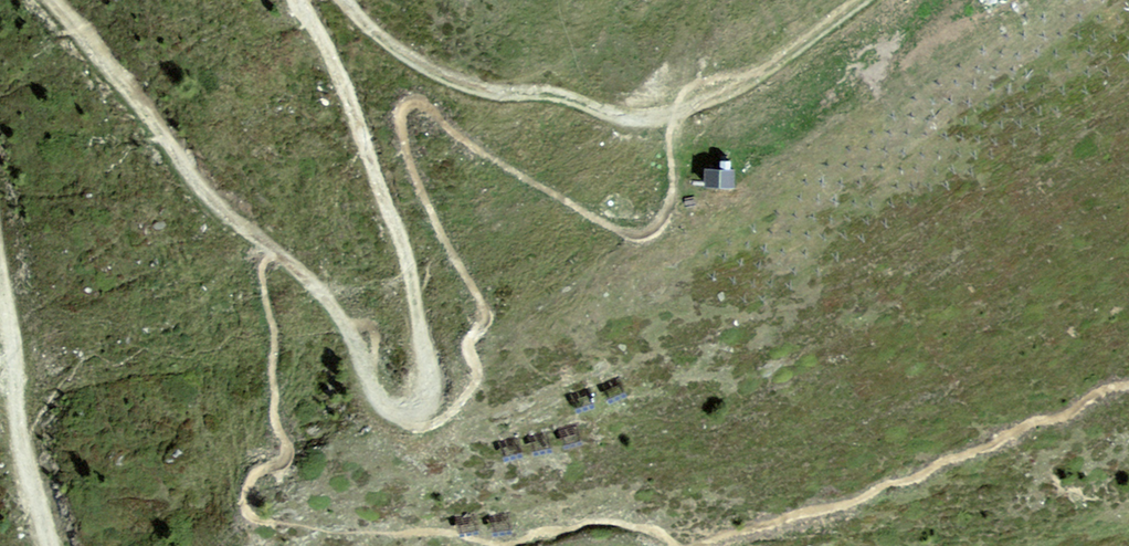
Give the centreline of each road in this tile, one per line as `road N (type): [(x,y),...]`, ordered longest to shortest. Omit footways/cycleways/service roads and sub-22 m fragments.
road 1 (track): [(383,402),(401,414),(420,412),(429,396),(409,265),(332,56),(301,0)]
road 2 (track): [(345,0),(418,63),(497,93),(560,96),(628,120),(662,118),(722,95)]
road 3 (track): [(294,265),(214,204),(50,0)]
road 4 (track): [(0,273),(22,450),(51,545)]
road 5 (track): [(722,95),(863,0)]

